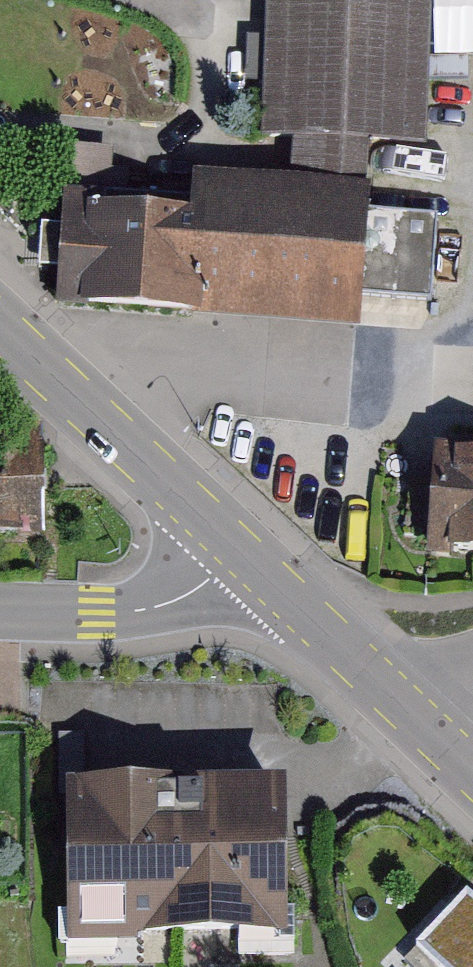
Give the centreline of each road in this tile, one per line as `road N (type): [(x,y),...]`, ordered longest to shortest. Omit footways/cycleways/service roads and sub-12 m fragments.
road 1 (track): [(161,0),(190,15),(213,55),(209,117),(193,135),(176,143),(0,130)]
road 2 (tertiary): [(0,329),(240,553)]
road 3 (tertiary): [(240,553),(165,606),(0,609)]
road 4 (tertiary): [(240,553),(426,724)]

